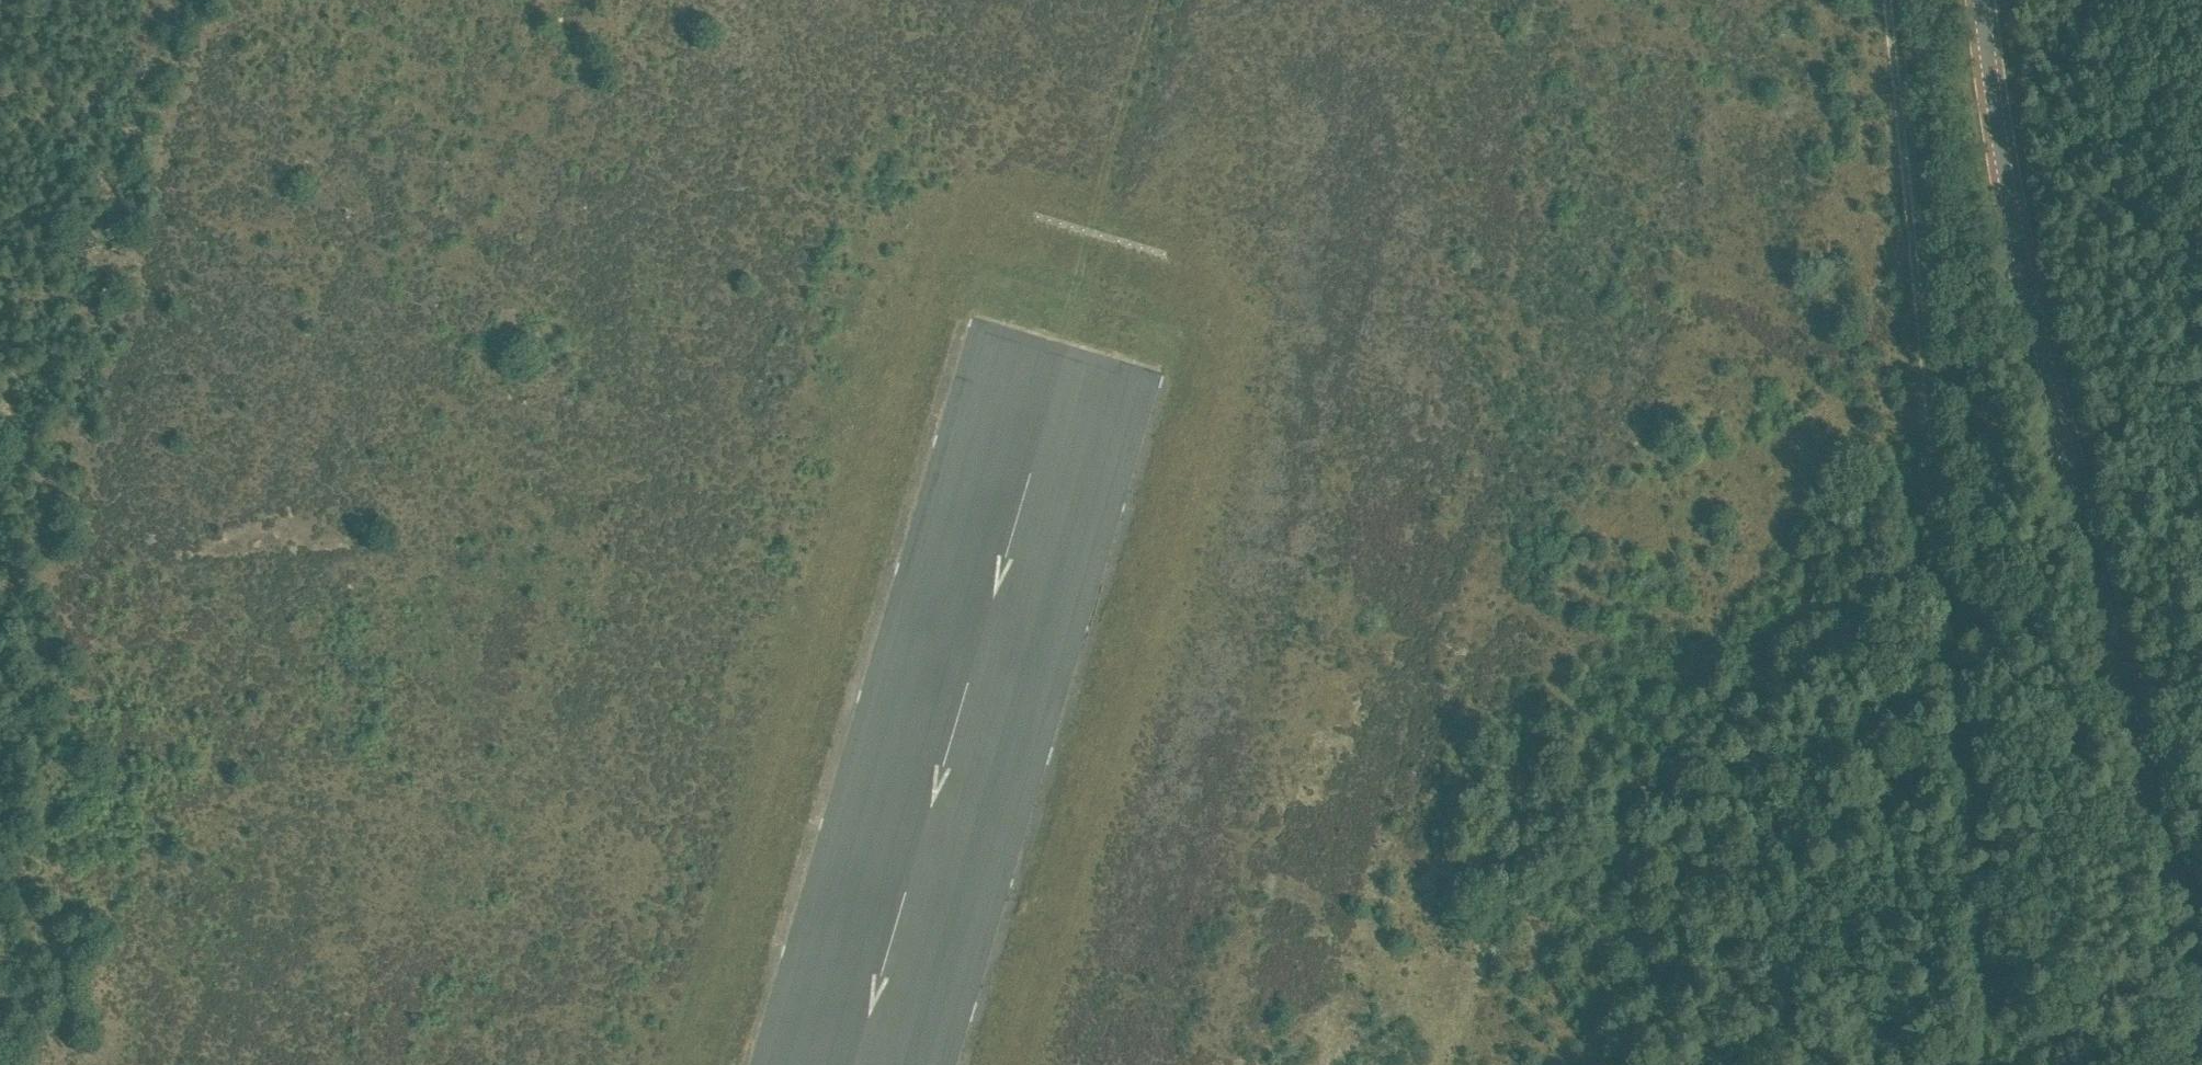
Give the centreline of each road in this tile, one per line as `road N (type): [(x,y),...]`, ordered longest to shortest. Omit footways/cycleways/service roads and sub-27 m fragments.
road 1 (secondary): [(2201,998),(2036,298),(1987,0)]

